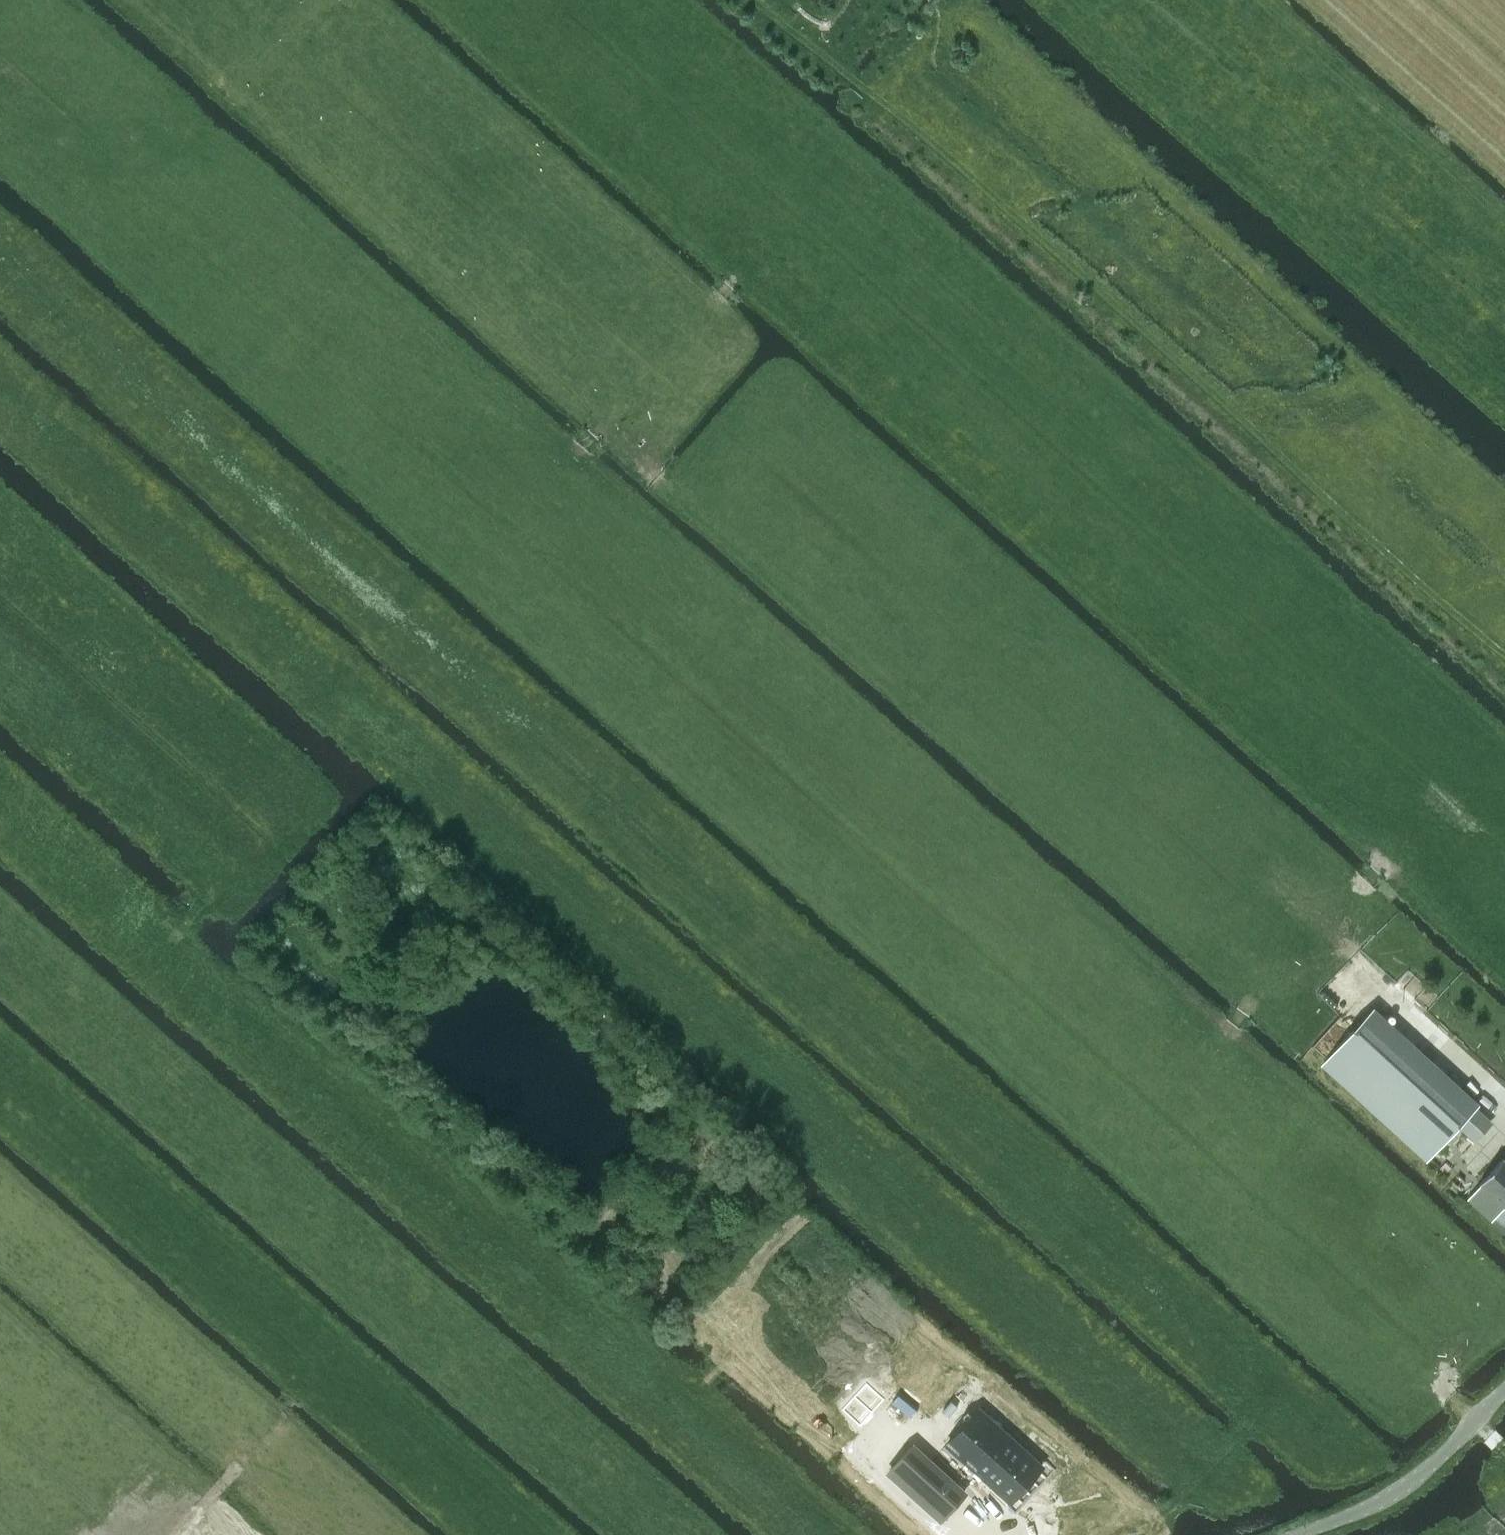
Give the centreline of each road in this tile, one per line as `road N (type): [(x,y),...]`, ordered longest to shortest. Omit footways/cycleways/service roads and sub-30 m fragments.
road 1 (track): [(1504,656),(895,113),(751,0)]
road 2 (unclassified): [(1292,1534),(1387,1498),(1504,1386)]

